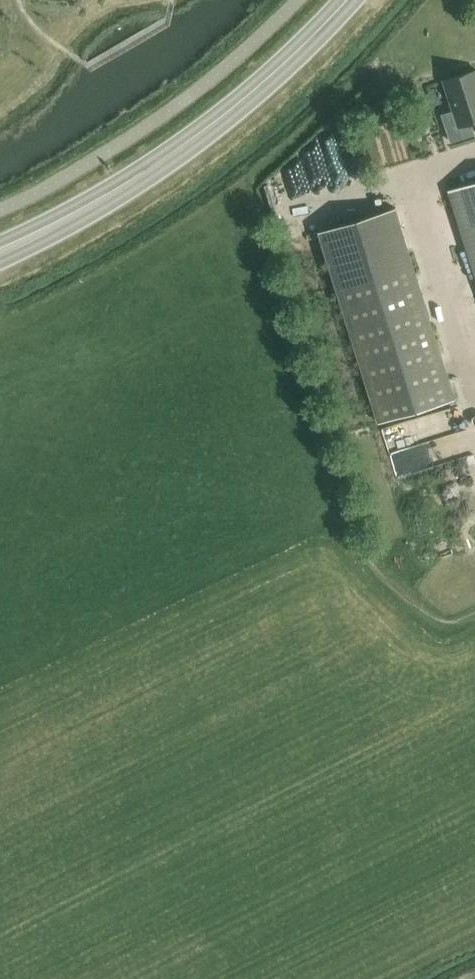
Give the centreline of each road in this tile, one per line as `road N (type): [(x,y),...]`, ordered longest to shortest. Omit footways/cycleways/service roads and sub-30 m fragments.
road 1 (secondary): [(0,252),(180,150),(348,0)]

